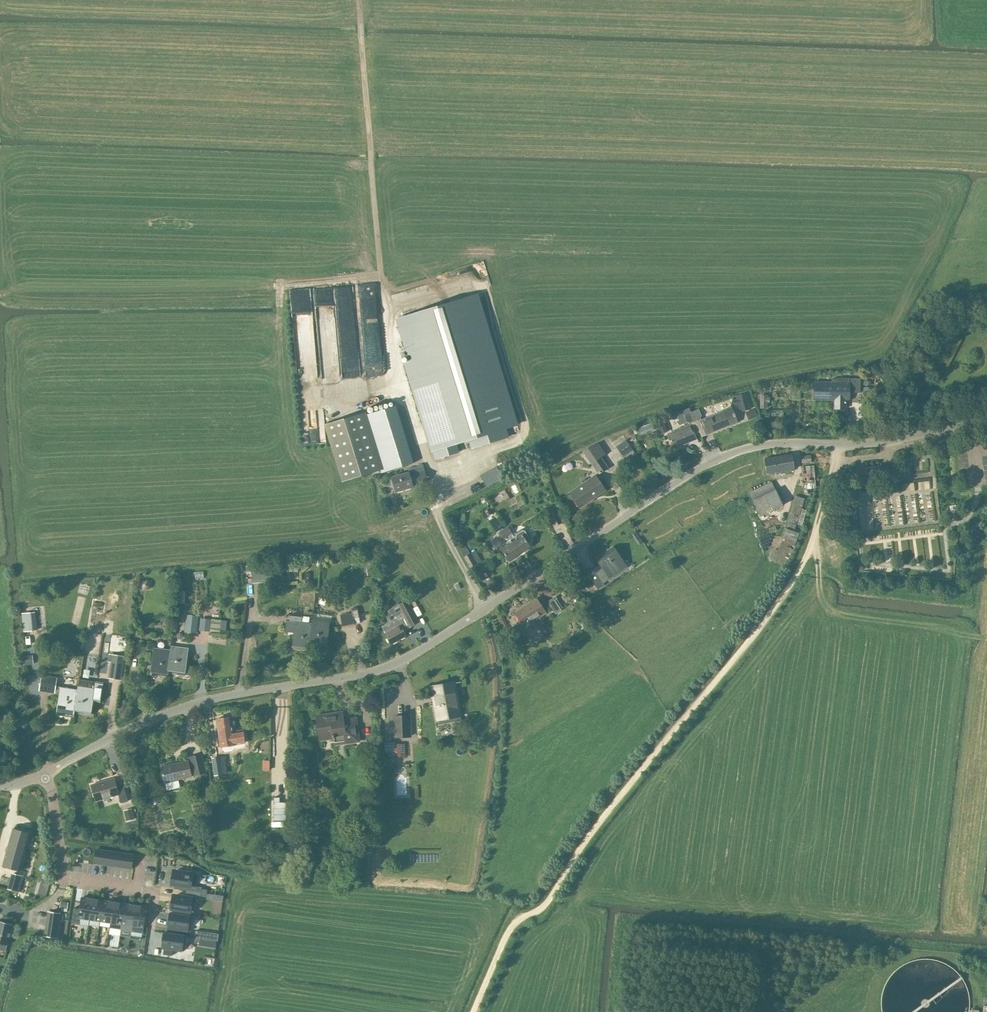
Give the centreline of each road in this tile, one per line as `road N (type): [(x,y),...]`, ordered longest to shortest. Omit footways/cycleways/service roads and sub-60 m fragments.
road 1 (unclassified): [(47,771),(203,700),(397,663),(672,484),(742,449),(866,443),(986,420)]
road 2 (track): [(473,1011),(512,926),(548,902),(594,829),(796,575),(839,444)]
road 3 (track): [(359,0),(384,297),(399,387),(432,468),(435,508)]
road 4 (residential): [(47,771),(64,877),(136,889)]

